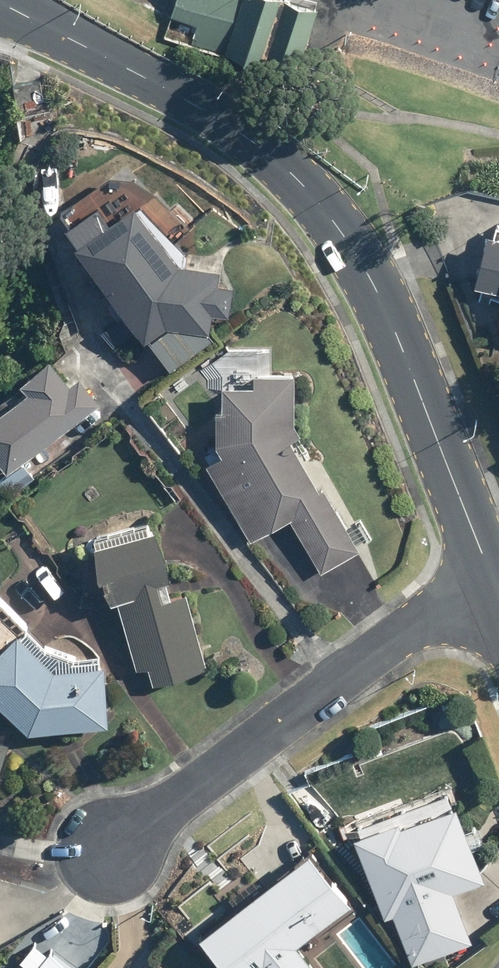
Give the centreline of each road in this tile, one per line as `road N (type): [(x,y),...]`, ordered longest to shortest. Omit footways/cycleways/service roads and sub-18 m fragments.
road 1 (tertiary): [(0,9),(81,43),(271,151),(305,182),(382,296),(487,569)]
road 2 (residential): [(487,569),(102,854)]

